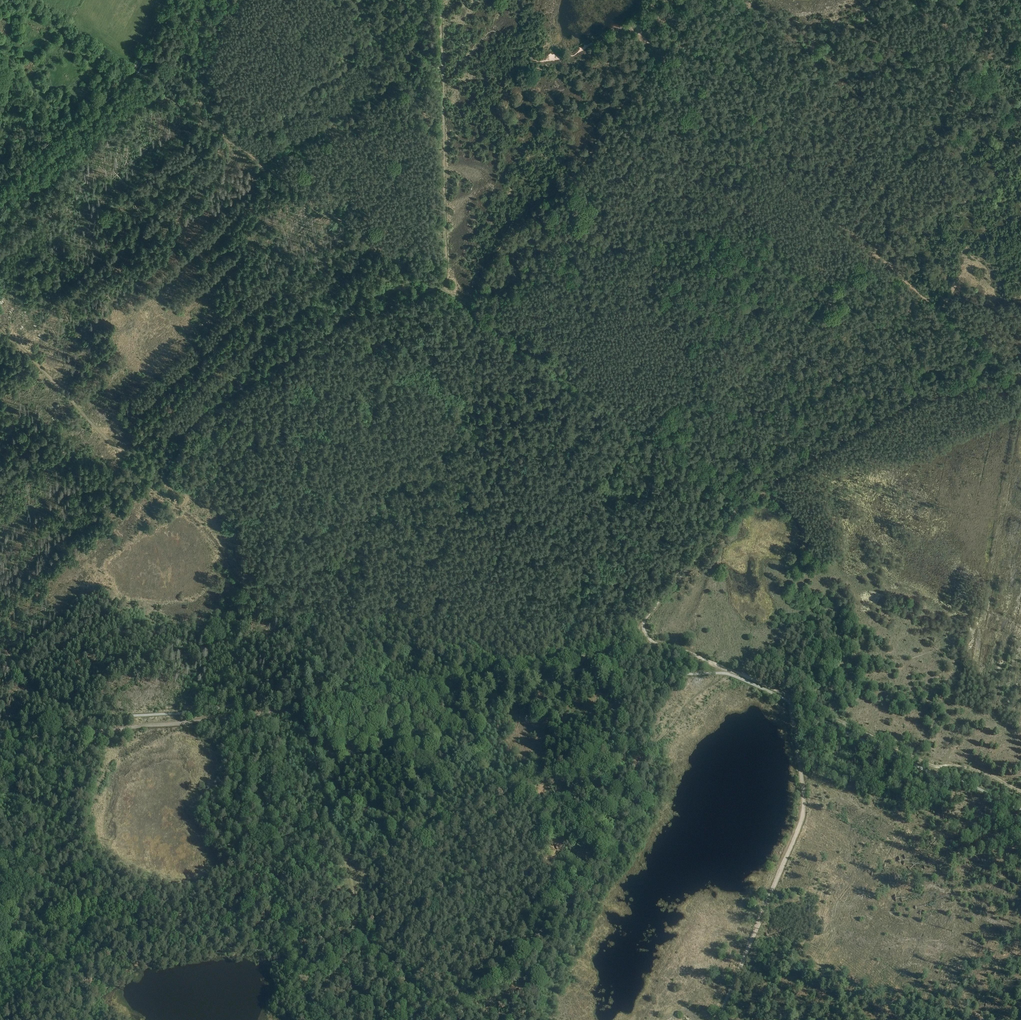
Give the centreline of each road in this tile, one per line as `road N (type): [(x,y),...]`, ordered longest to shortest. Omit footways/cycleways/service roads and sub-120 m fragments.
road 1 (track): [(0,743),(300,709),(657,645)]
road 2 (track): [(139,72),(441,289)]
road 3 (track): [(791,704),(803,819),(719,1019)]
road 4 (track): [(739,505),(644,620),(646,634),(789,697)]
road 5 (track): [(487,321),(735,494),(739,505)]
road 6 (track): [(739,505),(913,399),(1020,378)]
road 7 (track): [(449,294),(441,0)]
road 8 (track): [(173,0),(136,66),(0,186)]
road 9 (track): [(789,697),(924,763),(982,772),(1020,791)]

